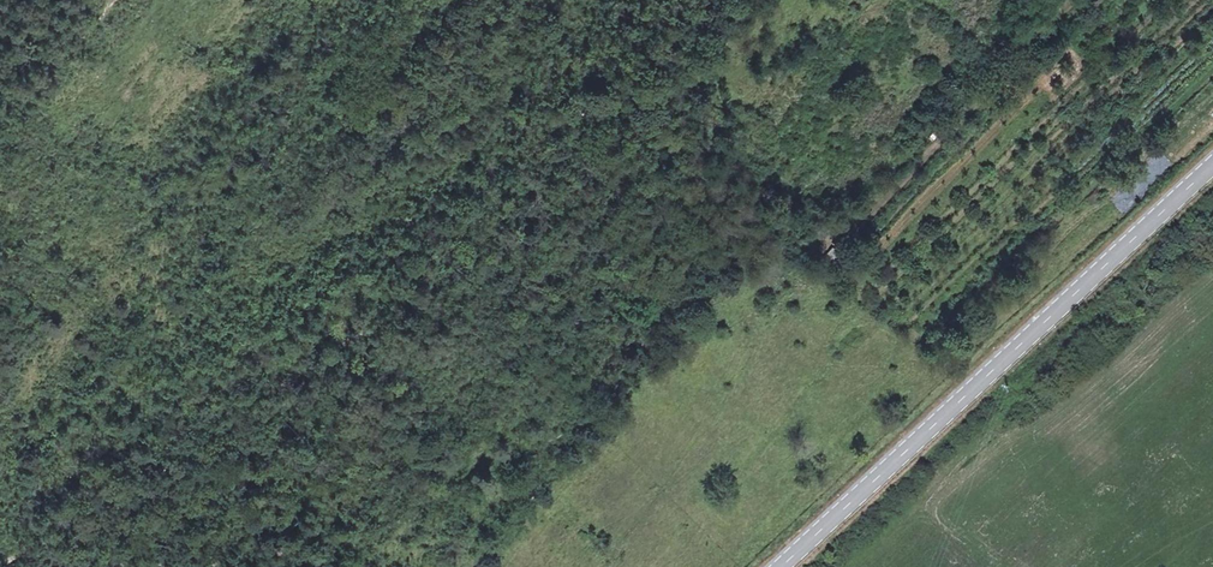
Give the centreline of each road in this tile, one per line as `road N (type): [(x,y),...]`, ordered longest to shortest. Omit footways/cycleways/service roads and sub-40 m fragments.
road 1 (track): [(5,566),(133,498),(425,296),(513,219),(582,131),(712,0)]
road 2 (secondary): [(1212,164),(782,566)]

